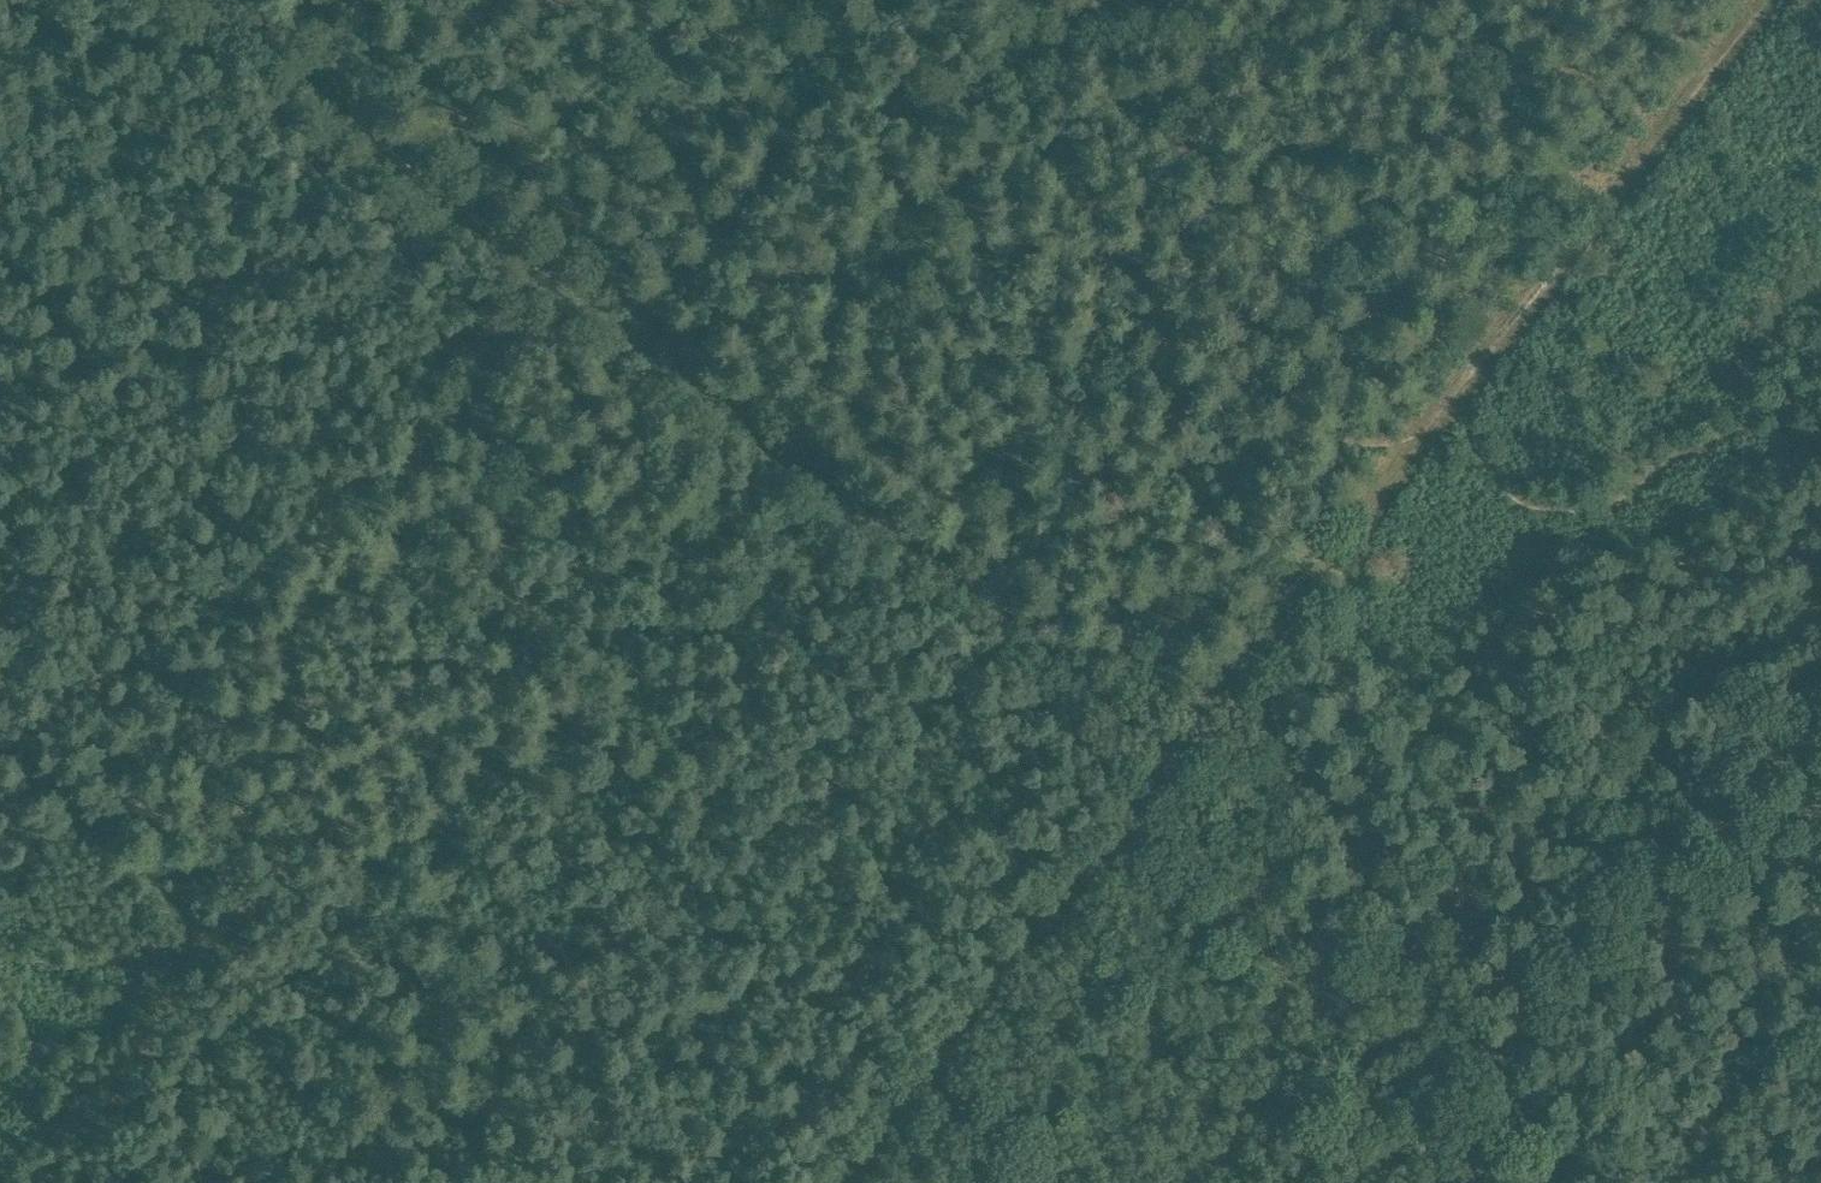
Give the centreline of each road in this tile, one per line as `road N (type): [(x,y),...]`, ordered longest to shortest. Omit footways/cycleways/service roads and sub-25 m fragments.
road 1 (track): [(1544,1182),(1489,1095),(1489,1059),(1431,996),(1239,660),(1416,433)]
road 2 (track): [(832,1182),(1172,744)]
road 3 (track): [(209,0),(398,159),(636,338)]

